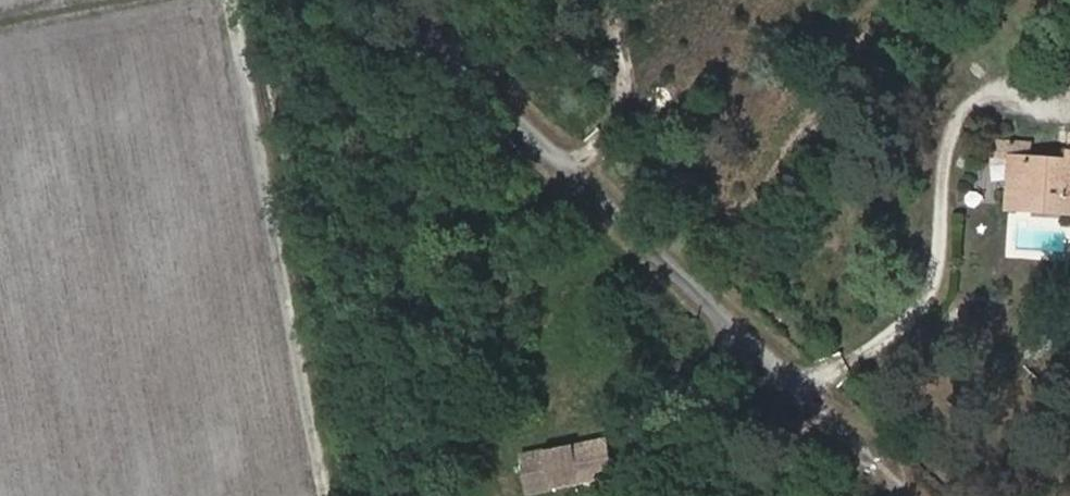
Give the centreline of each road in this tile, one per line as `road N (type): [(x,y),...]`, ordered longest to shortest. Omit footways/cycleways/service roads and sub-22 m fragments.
road 1 (unclassified): [(815,386),(399,0)]
road 2 (track): [(225,0),(321,495)]
road 3 (track): [(923,495),(815,386)]

